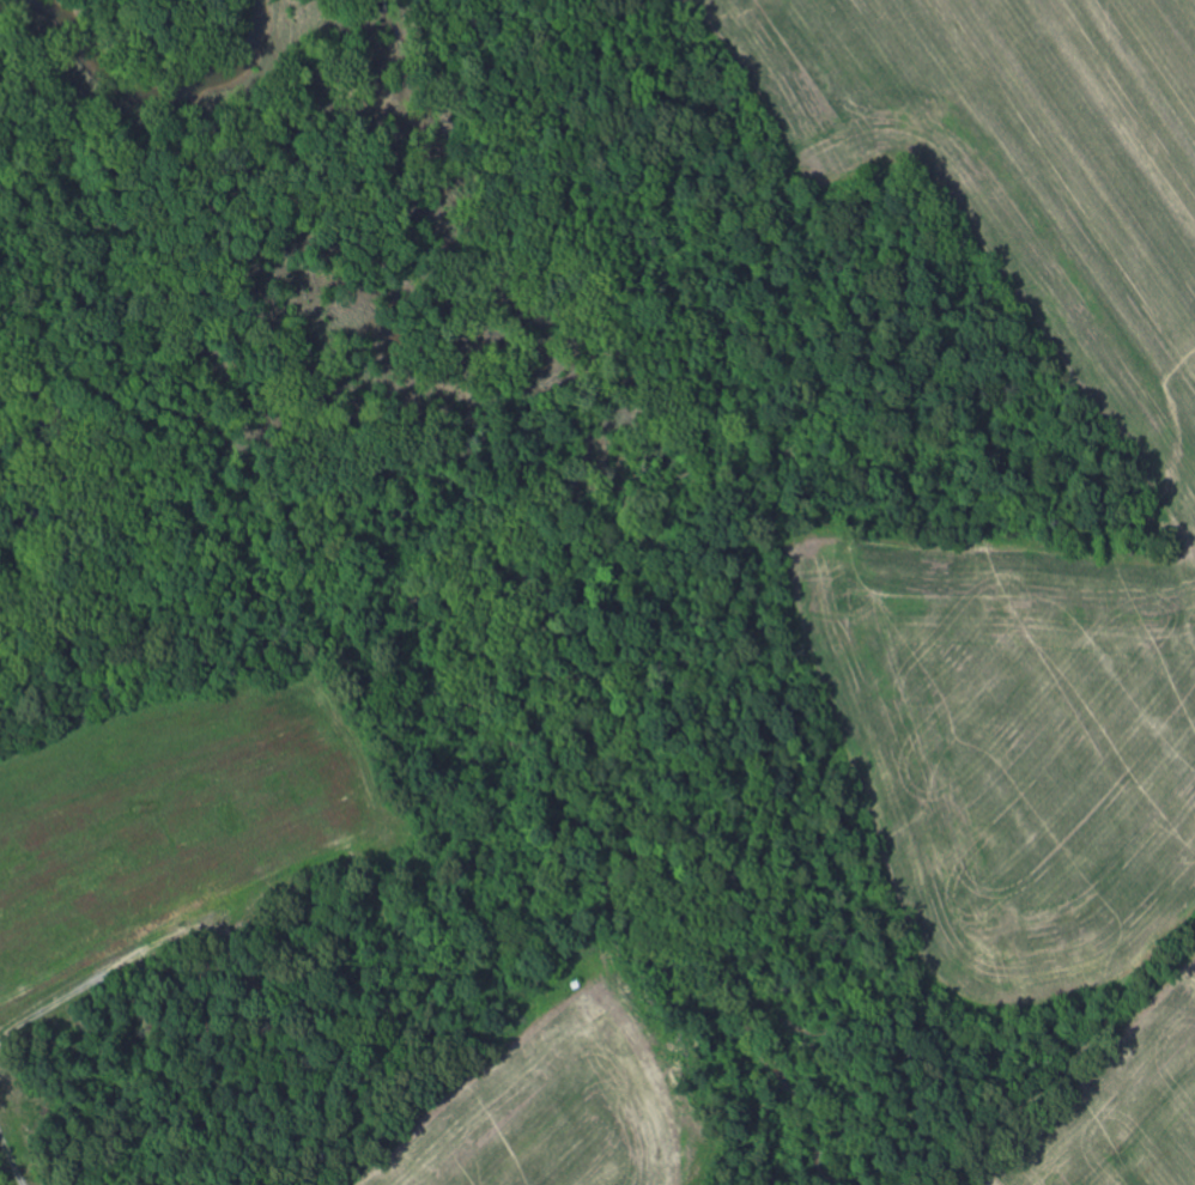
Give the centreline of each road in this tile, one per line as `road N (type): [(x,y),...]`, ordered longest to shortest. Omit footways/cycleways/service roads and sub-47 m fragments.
road 1 (residential): [(988,1184),(1066,1117),(1194,976)]

